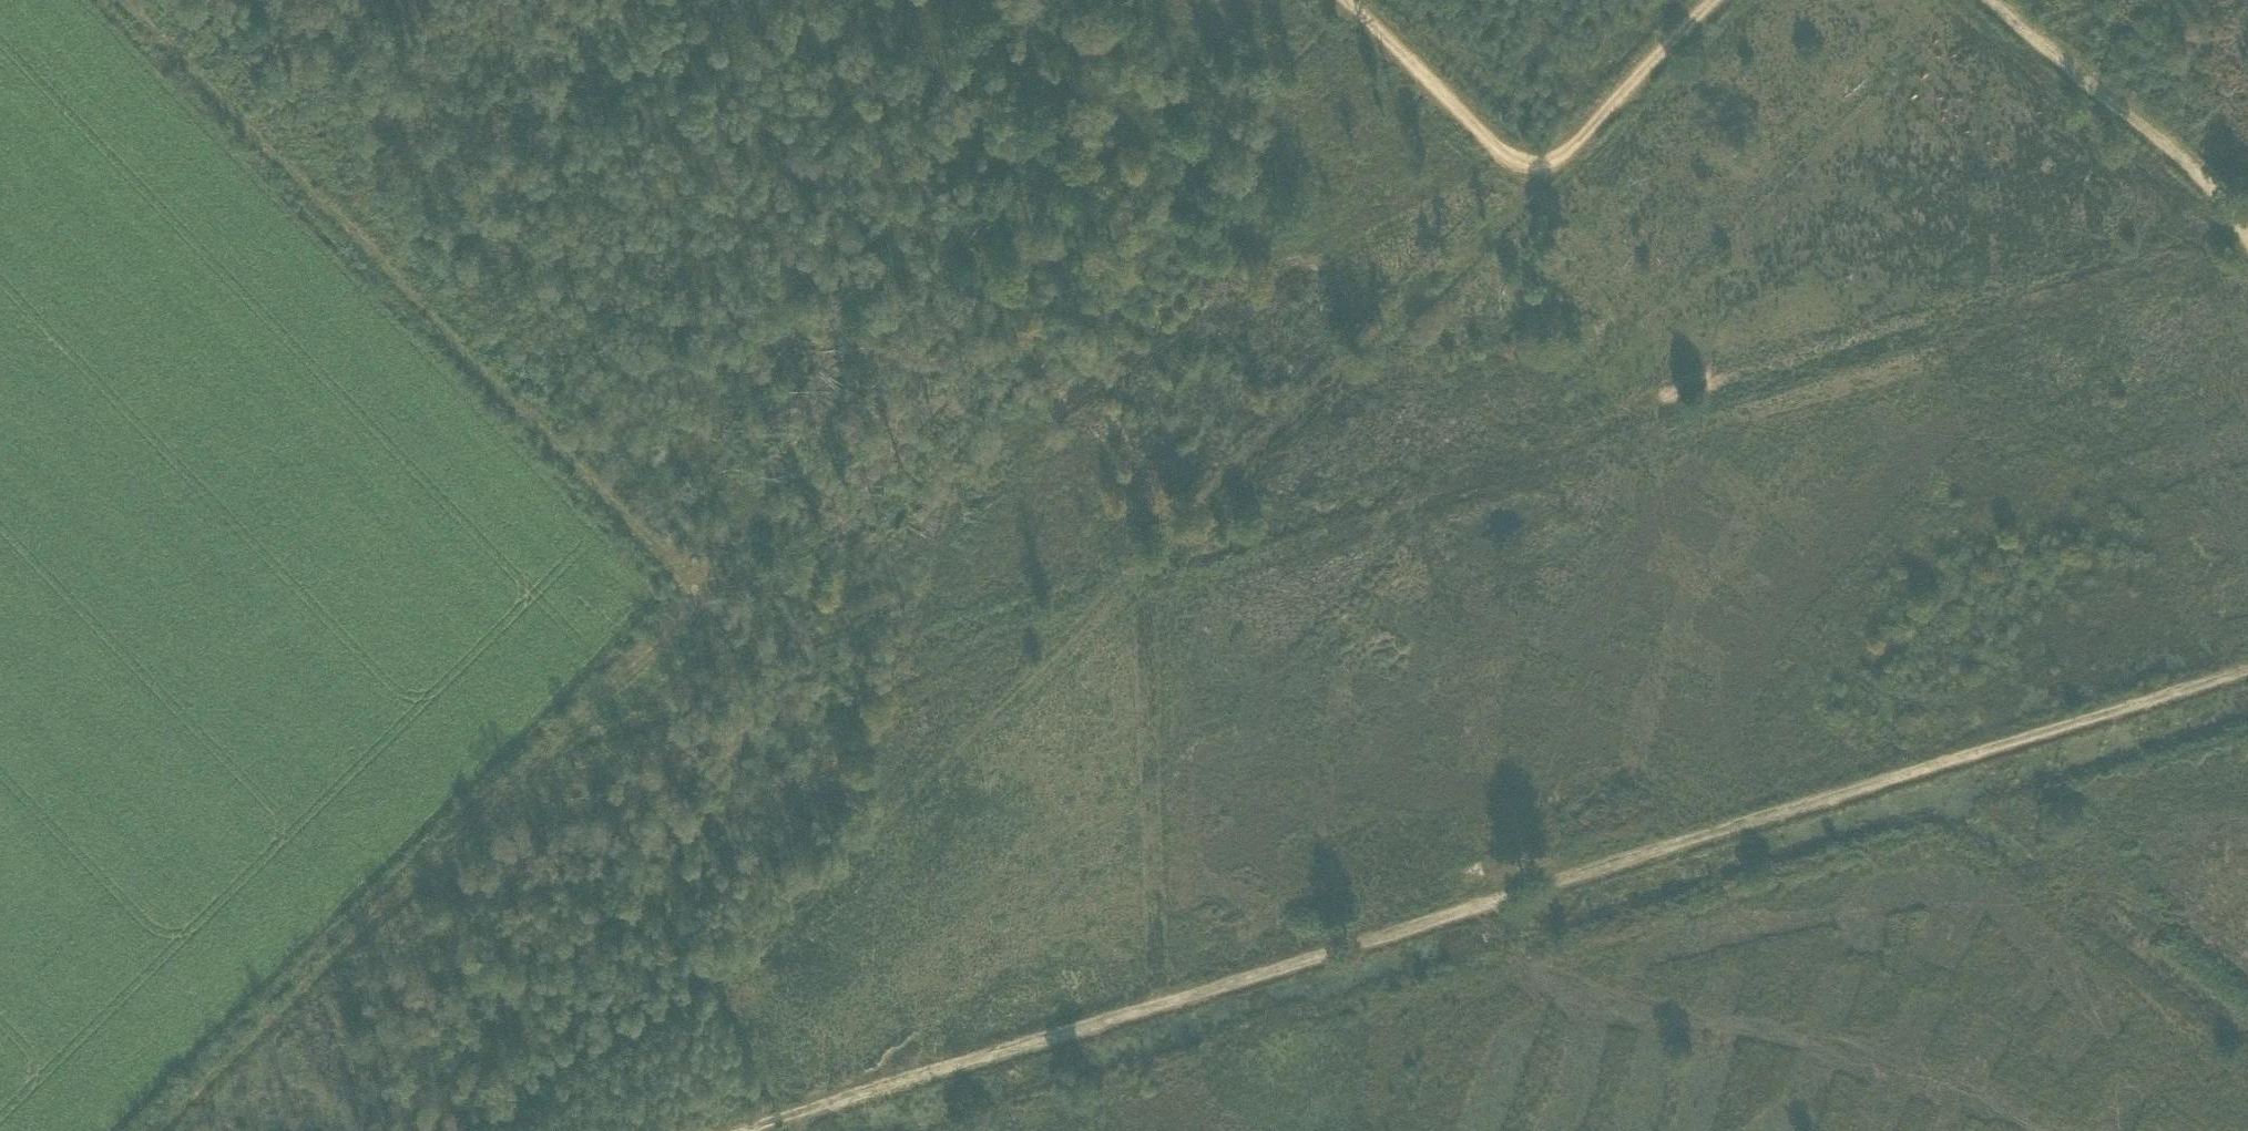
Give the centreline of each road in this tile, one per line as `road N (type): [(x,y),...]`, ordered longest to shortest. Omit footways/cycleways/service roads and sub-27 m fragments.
road 1 (track): [(125,0),(698,598),(156,1130)]
road 2 (track): [(2247,667),(736,1130)]
road 3 (track): [(884,810),(1534,183)]
road 4 (track): [(2247,235),(2236,198),(1992,0)]
road 5 (track): [(1344,0),(1534,183)]
road 6 (track): [(1534,183),(1712,0)]

